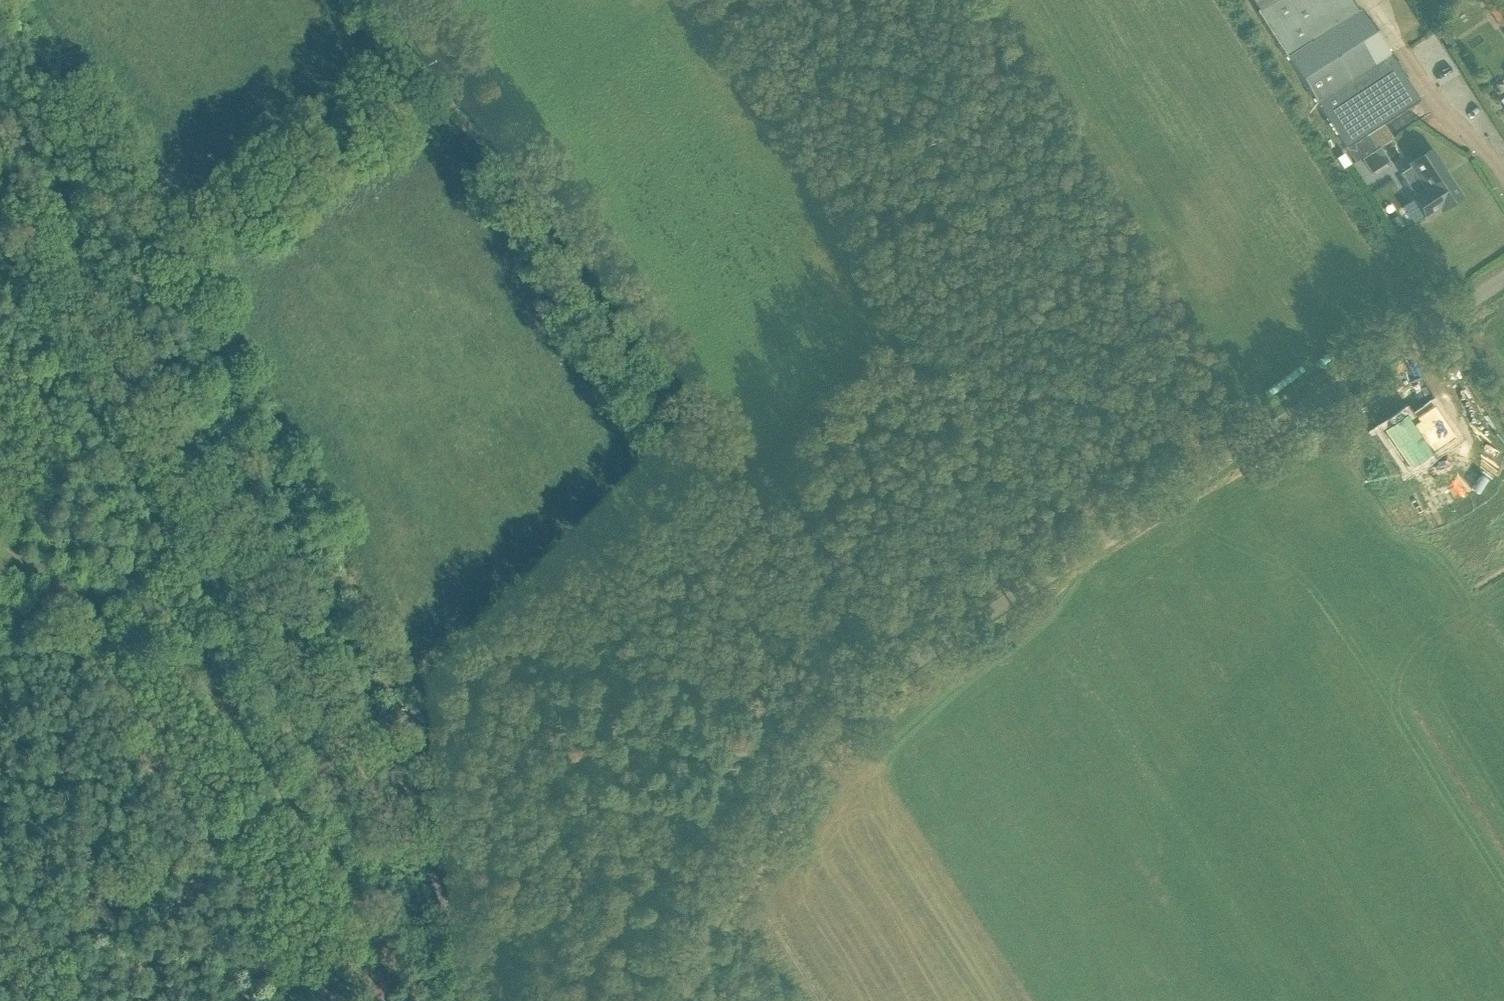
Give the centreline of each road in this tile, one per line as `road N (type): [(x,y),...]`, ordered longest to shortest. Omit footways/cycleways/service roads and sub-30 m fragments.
road 1 (tertiary): [(679,1000),(759,833),(822,744),(874,692),(1503,279)]

